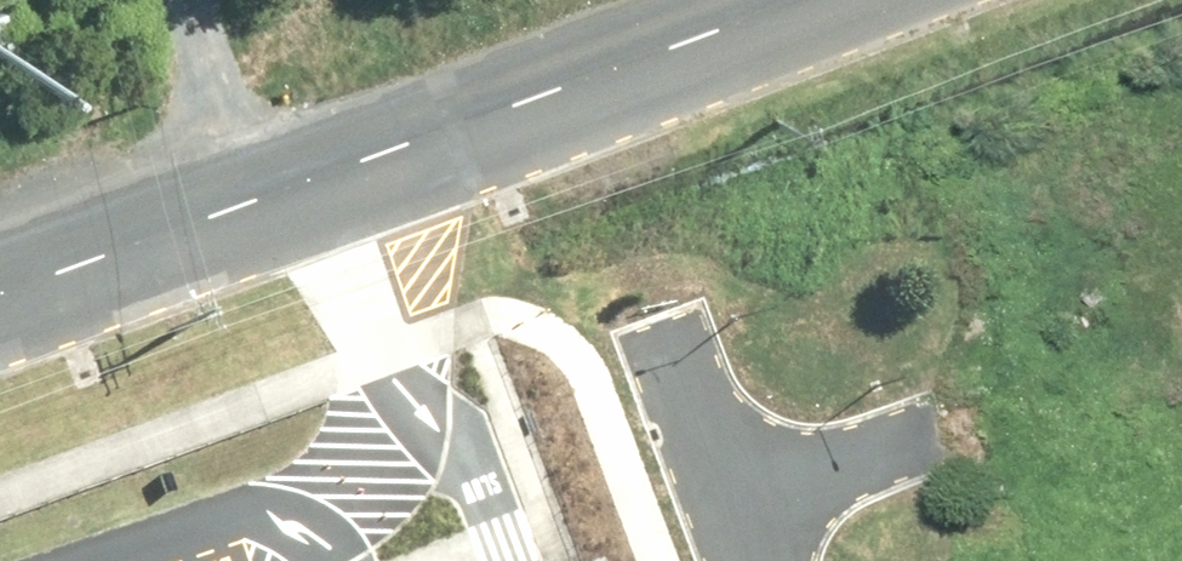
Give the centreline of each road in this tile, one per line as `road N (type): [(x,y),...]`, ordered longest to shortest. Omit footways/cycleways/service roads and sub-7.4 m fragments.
road 1 (secondary): [(800,0),(0,295)]
road 2 (track): [(176,0),(250,204)]
road 3 (residential): [(710,487),(887,429)]
road 4 (residential): [(656,344),(710,487)]

